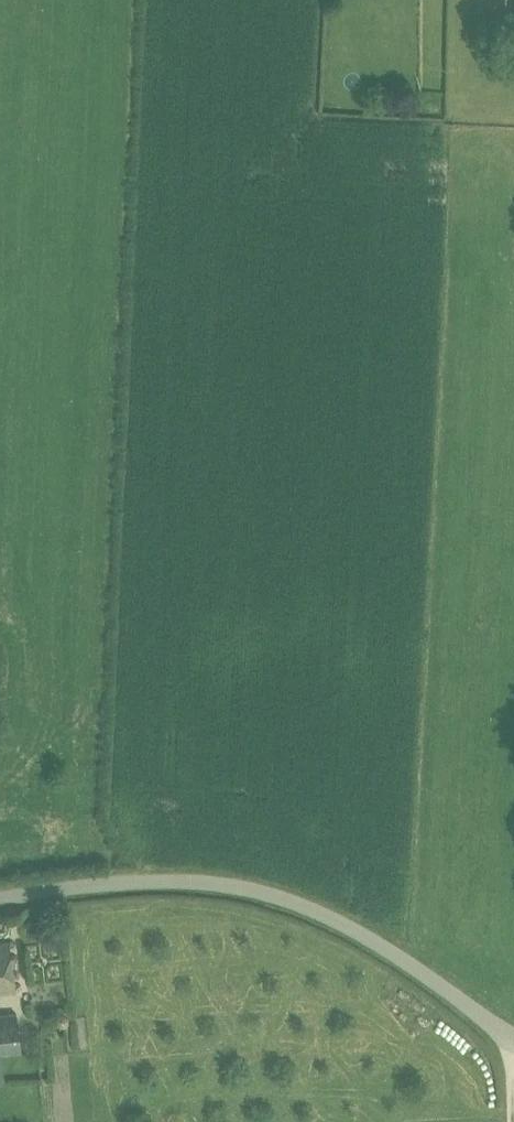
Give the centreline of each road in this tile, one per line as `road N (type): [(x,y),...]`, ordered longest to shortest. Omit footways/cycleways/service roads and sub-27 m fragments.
road 1 (unclassified): [(0,898),(91,882),(197,880),(291,902),(351,930),(513,1037)]

